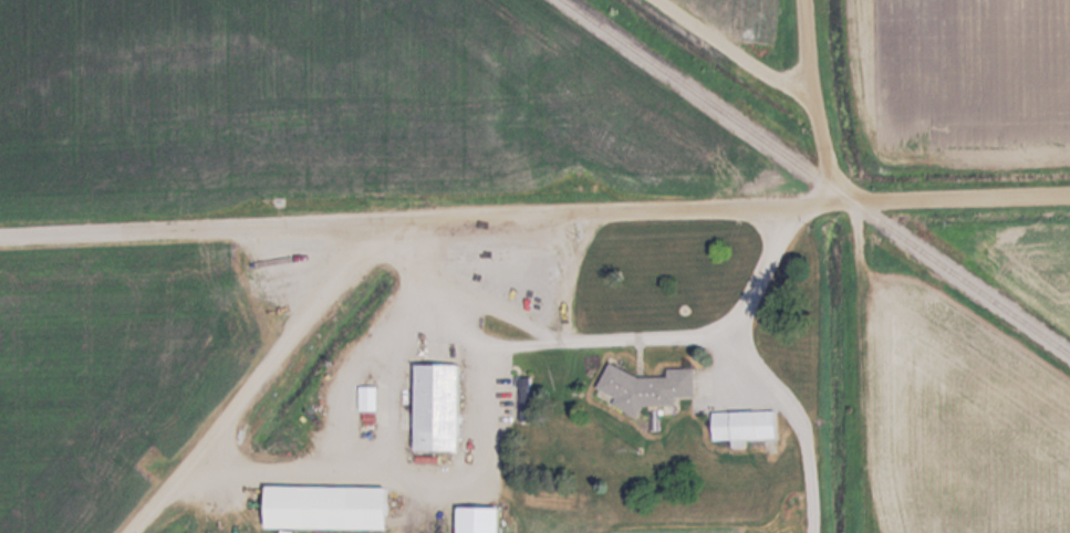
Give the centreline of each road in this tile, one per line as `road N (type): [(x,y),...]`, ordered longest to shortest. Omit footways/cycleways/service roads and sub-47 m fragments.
road 1 (residential): [(1069,197),(0,239)]
road 2 (residential): [(837,203),(805,0)]
road 3 (residential): [(818,107),(665,0)]

